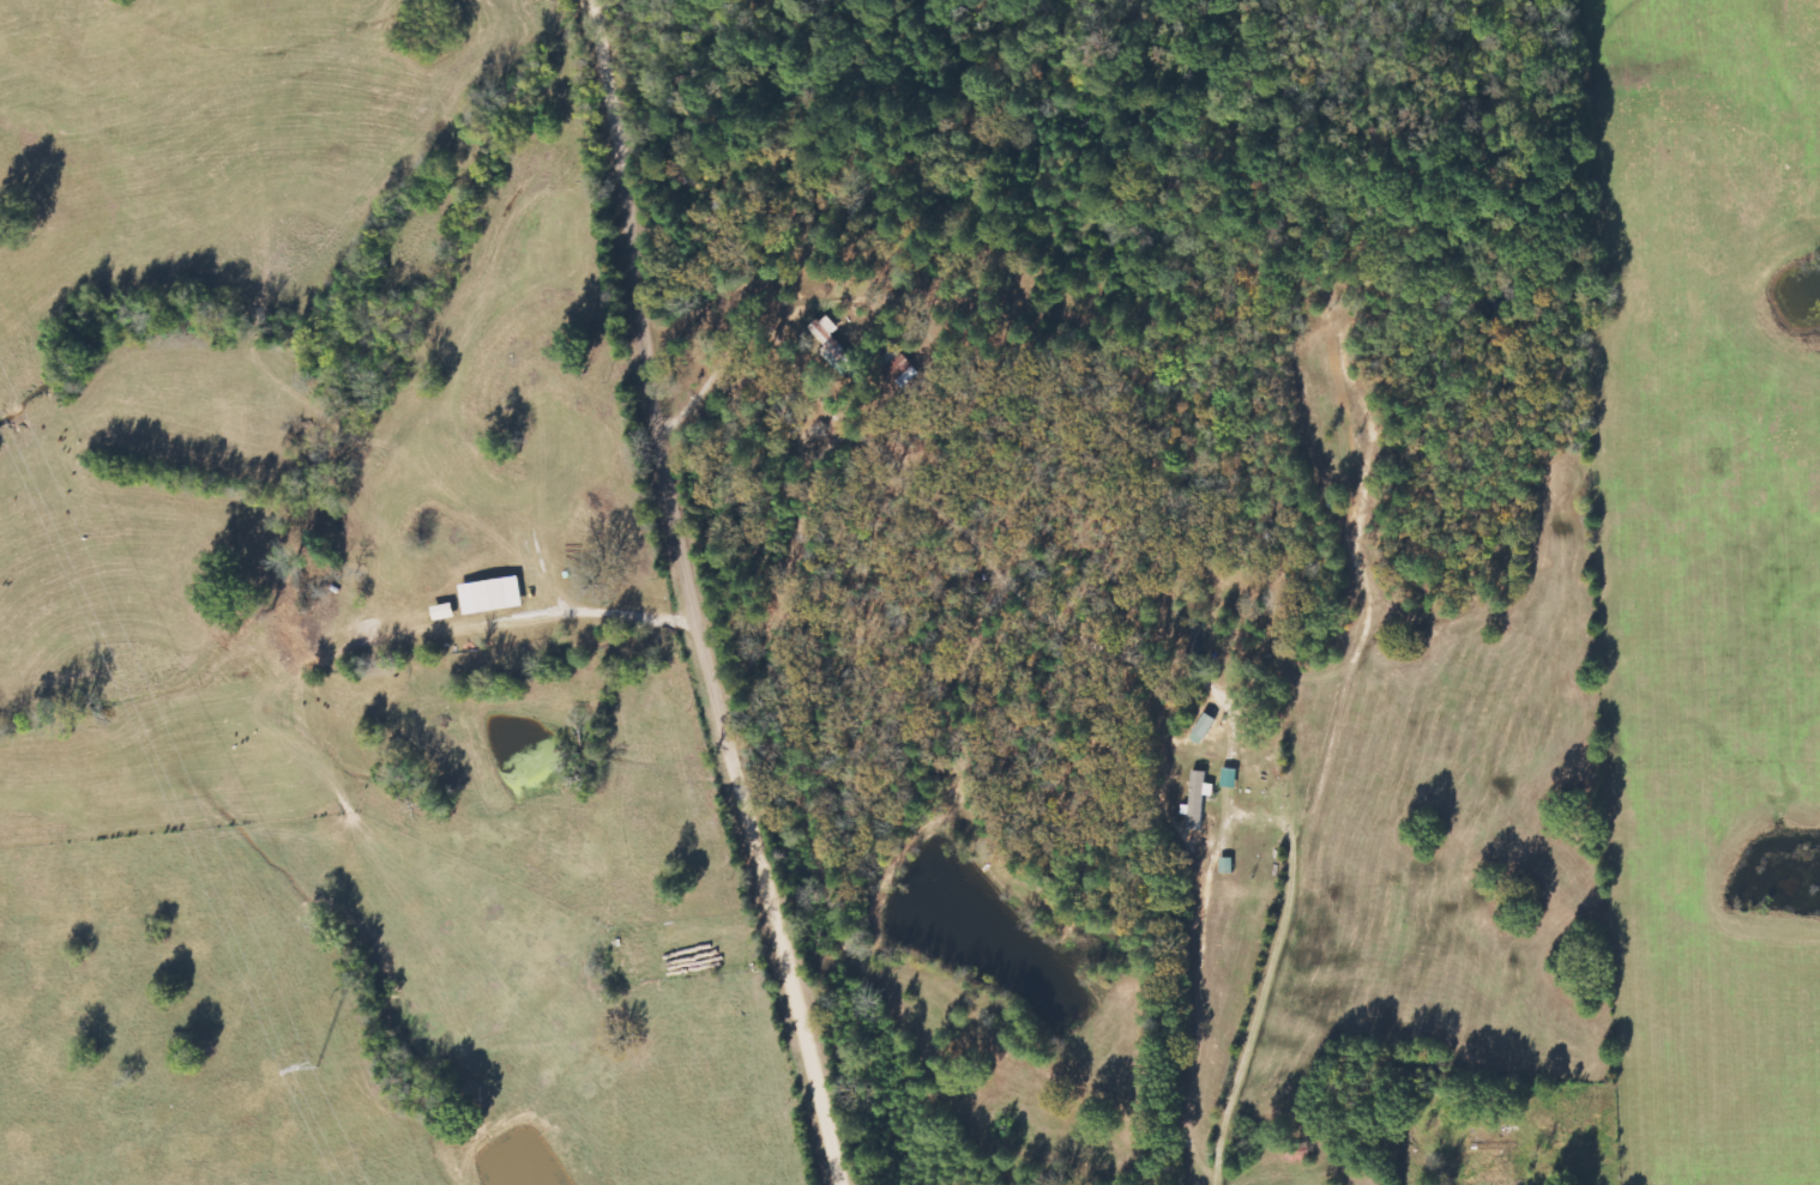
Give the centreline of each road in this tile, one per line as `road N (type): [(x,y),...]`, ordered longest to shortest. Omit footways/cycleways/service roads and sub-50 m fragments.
road 1 (residential): [(850,1184),(692,567),(599,0)]

